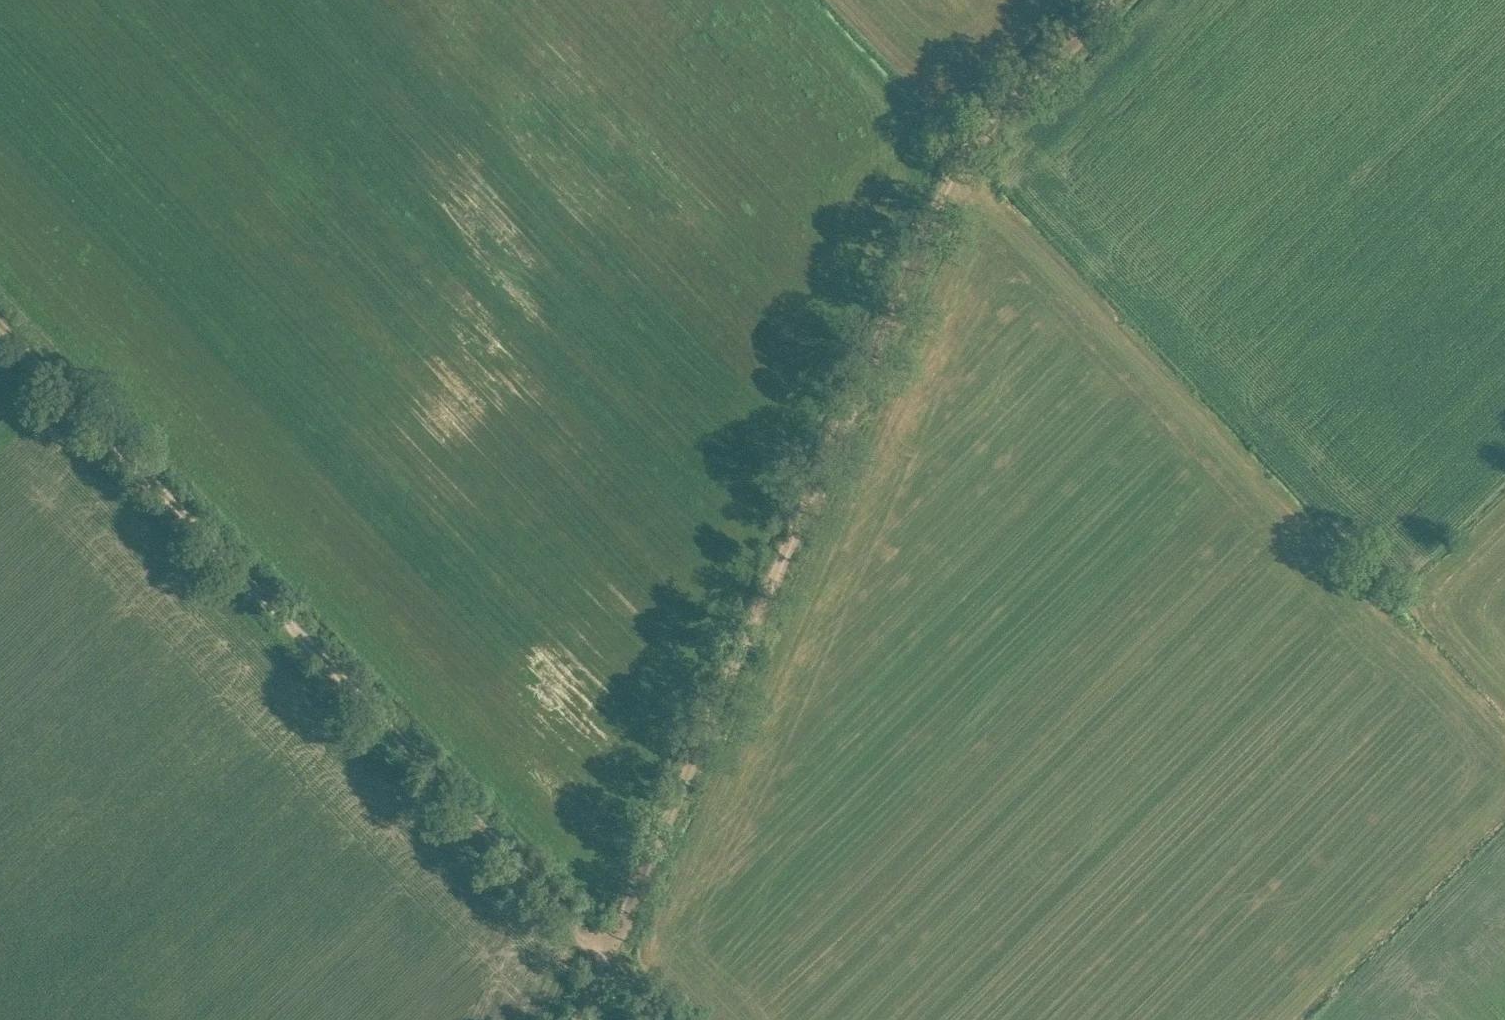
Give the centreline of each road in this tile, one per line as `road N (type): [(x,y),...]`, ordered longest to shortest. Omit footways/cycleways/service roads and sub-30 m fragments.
road 1 (track): [(1106,0),(959,171),(608,953)]
road 2 (track): [(608,953),(0,323)]

